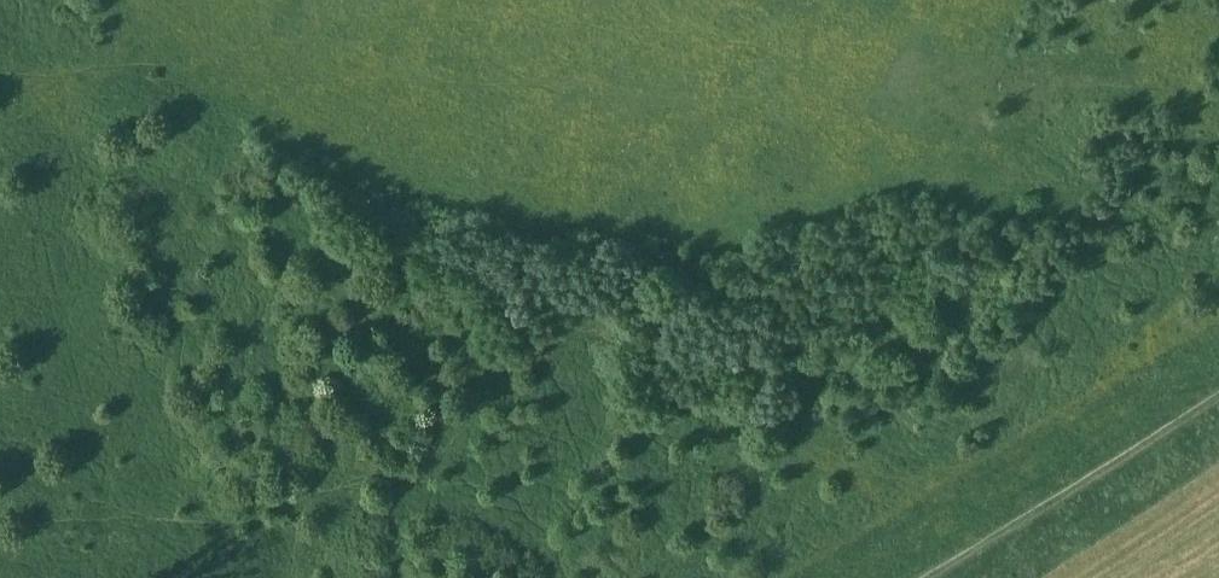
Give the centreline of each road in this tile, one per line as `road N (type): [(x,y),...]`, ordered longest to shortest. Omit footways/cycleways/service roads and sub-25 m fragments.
road 1 (track): [(919,577),(1218,403)]

